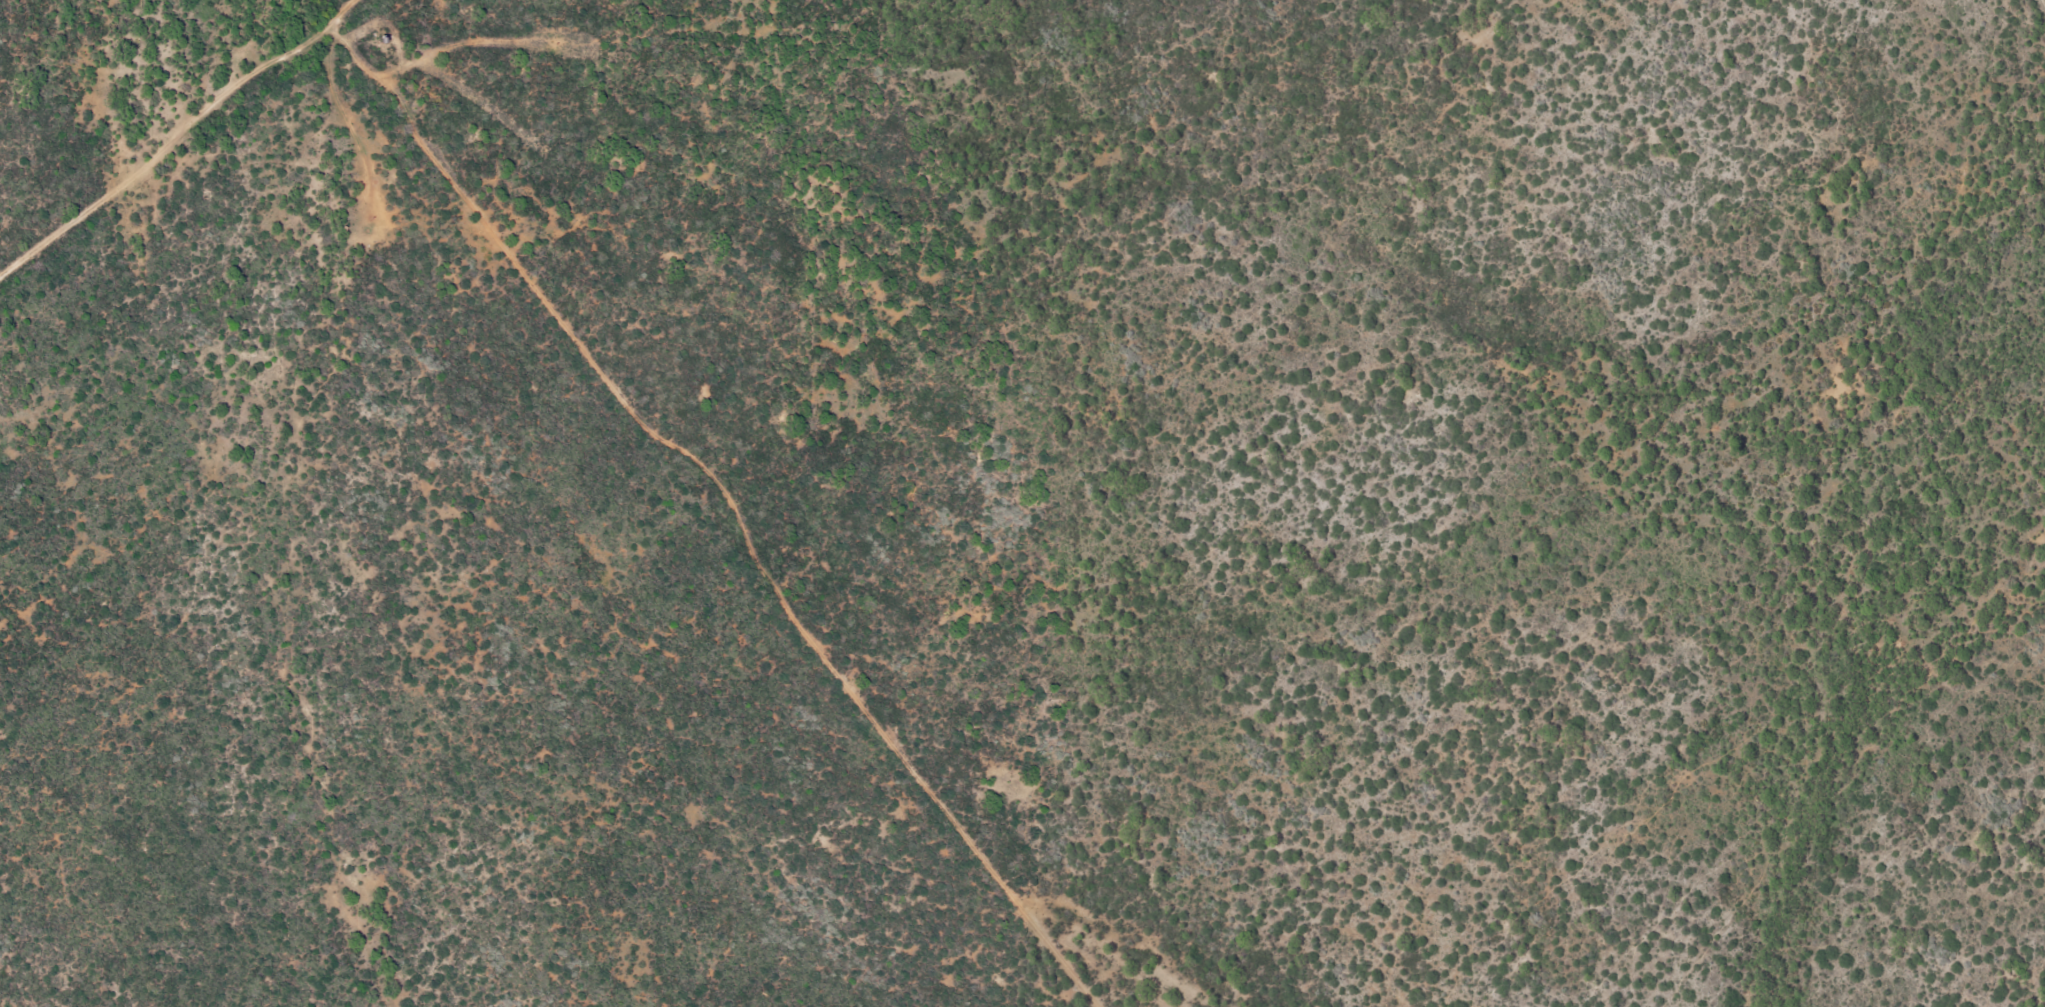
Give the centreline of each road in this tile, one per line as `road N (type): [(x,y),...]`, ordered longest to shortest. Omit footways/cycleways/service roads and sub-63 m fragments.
road 1 (track): [(335,14),(0,281)]

